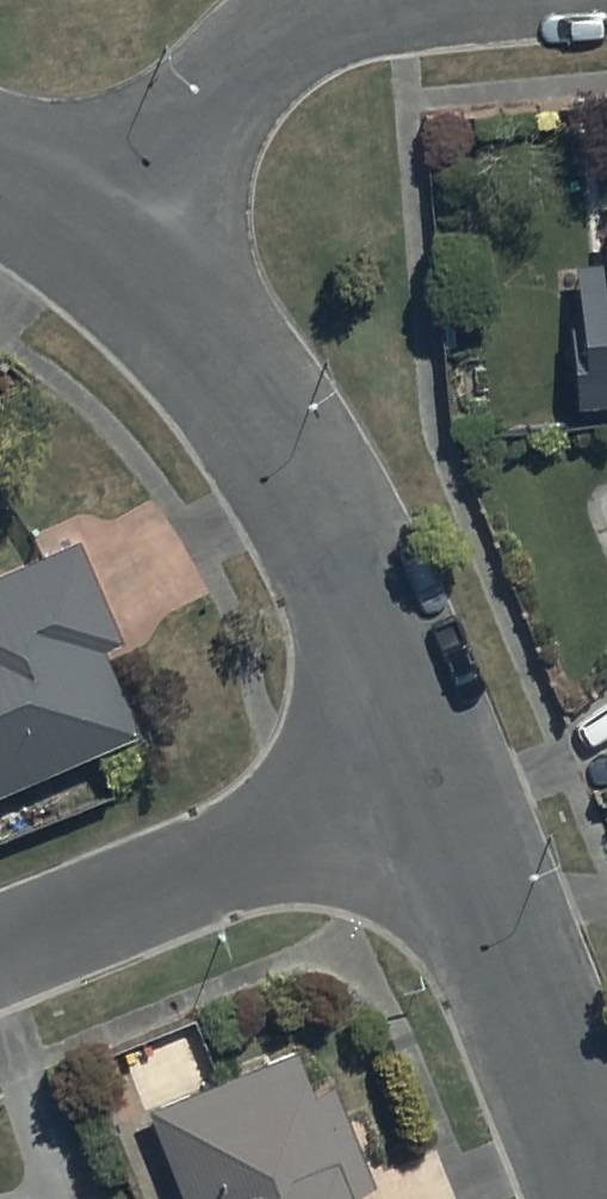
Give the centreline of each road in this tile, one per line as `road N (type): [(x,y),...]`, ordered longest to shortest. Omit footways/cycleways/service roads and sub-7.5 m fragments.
road 1 (residential): [(147,232),(448,761)]
road 2 (residential): [(448,761),(0,956)]
road 3 (residential): [(448,761),(606,1183)]
road 4 (residential): [(147,232),(219,85),(296,14),(342,0)]
road 5 (residential): [(0,164),(147,232)]

